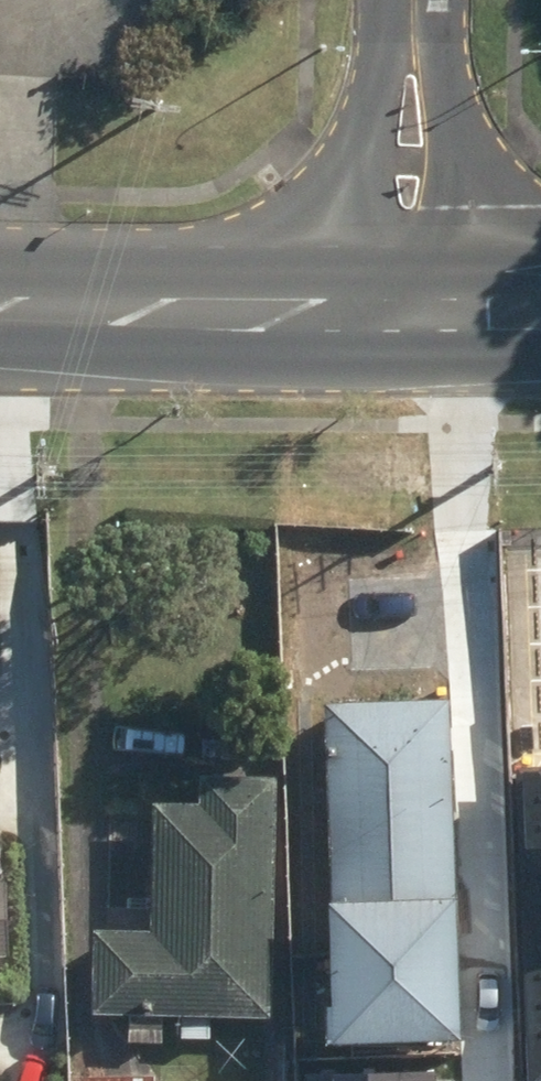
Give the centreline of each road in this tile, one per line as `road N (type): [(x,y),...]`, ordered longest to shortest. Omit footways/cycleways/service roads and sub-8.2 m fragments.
road 1 (secondary): [(0,308),(323,311)]
road 2 (tertiary): [(323,311),(383,75),(386,0)]
road 3 (tertiary): [(446,0),(454,115),(495,309)]
road 4 (secondary): [(323,311),(495,309)]

